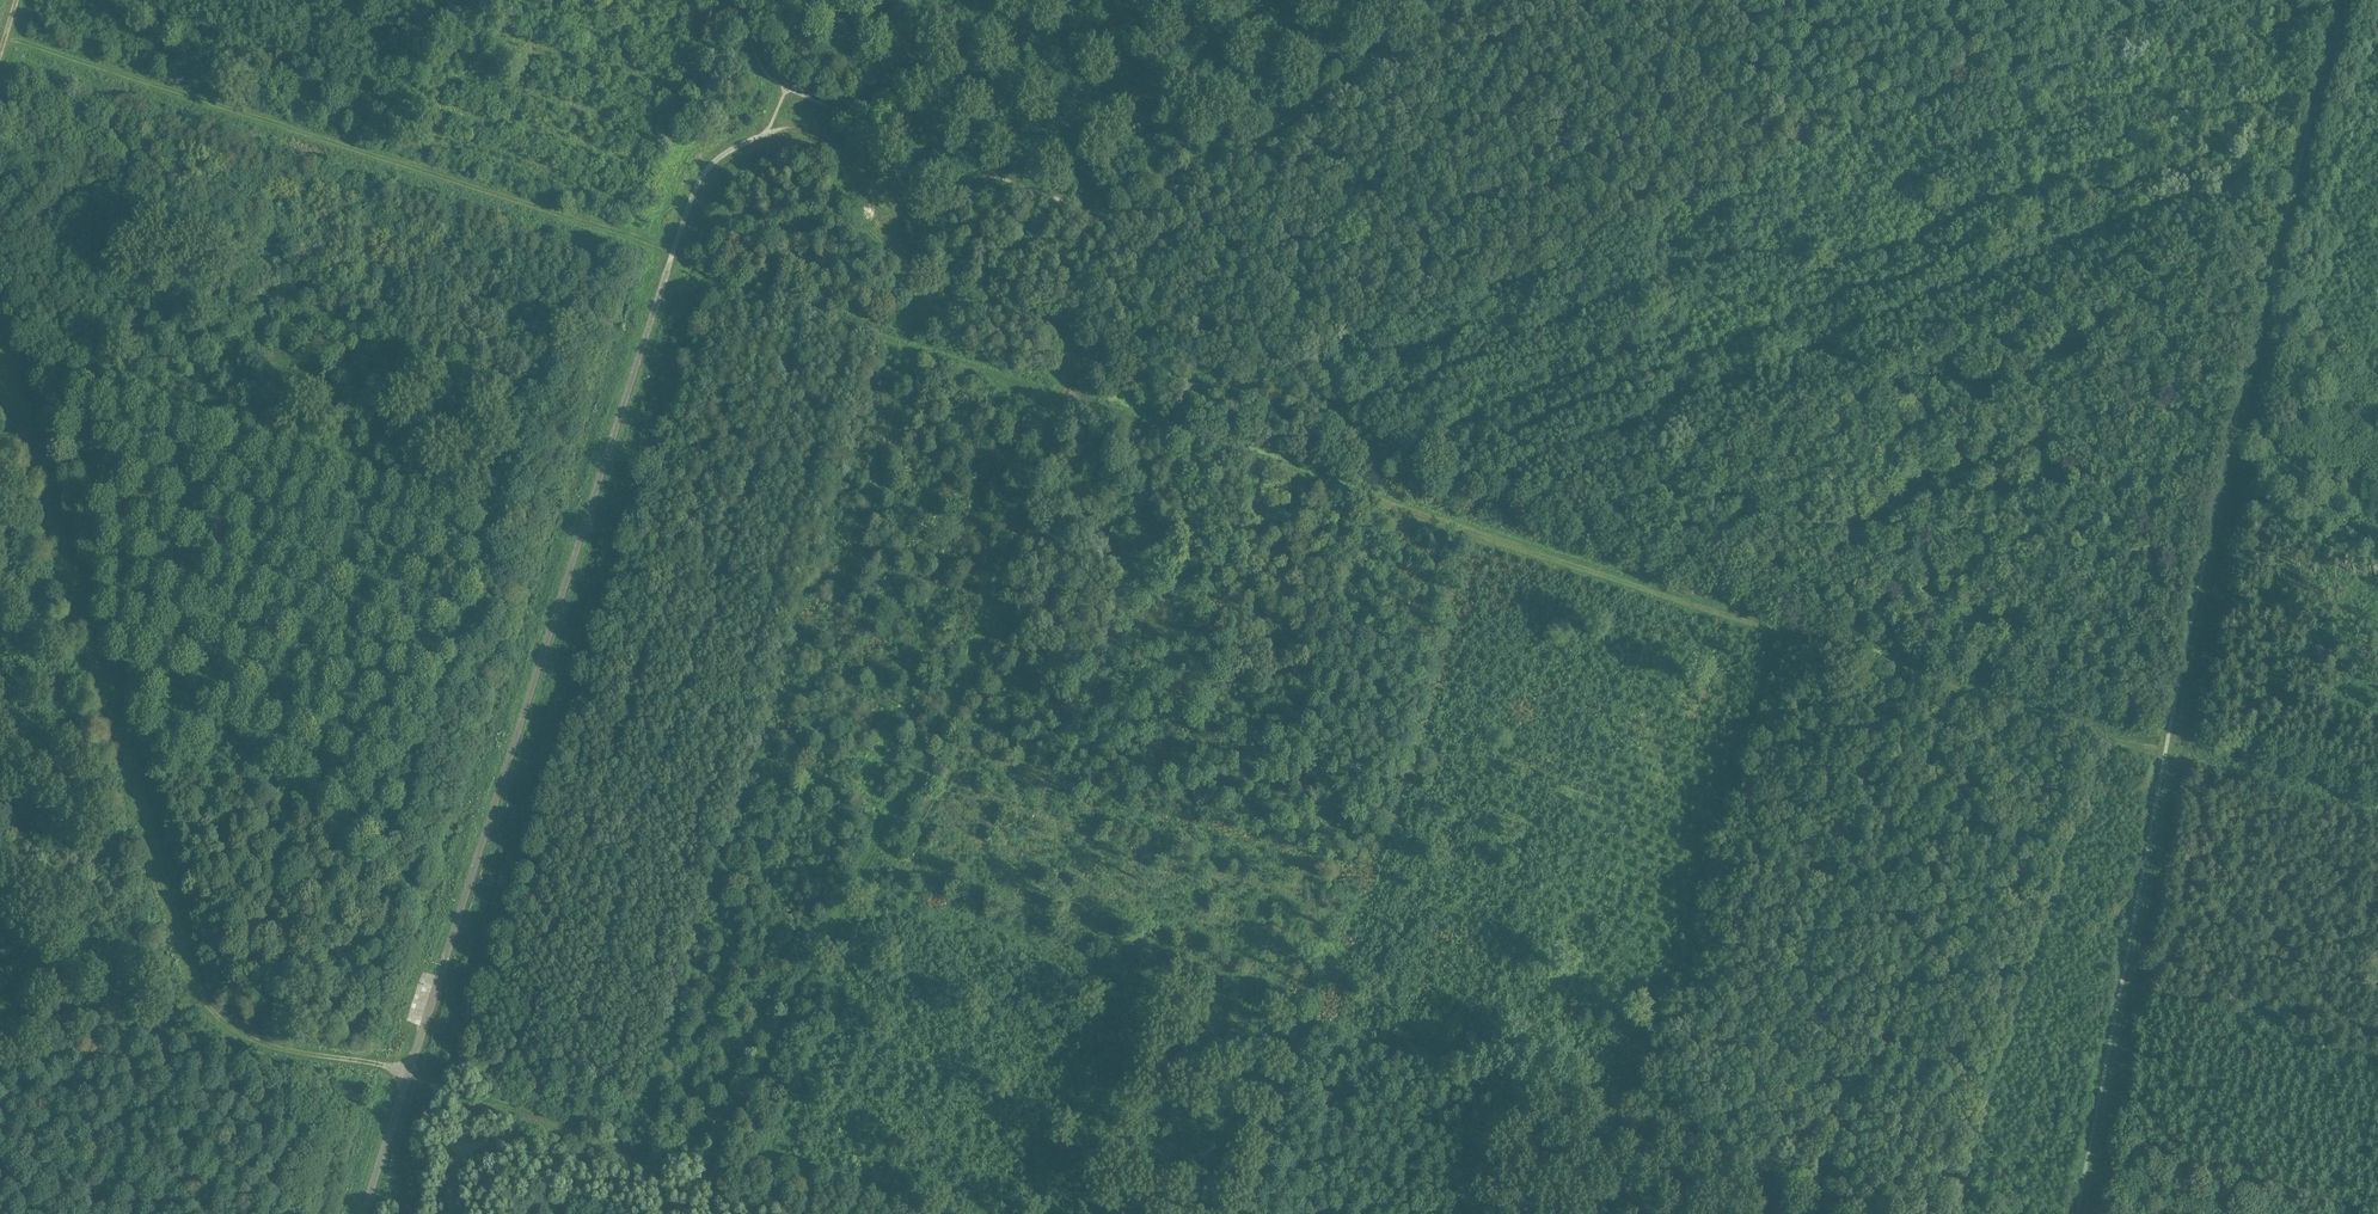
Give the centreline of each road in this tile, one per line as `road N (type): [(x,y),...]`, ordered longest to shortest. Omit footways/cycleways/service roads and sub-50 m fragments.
road 1 (track): [(1068,388),(1116,419),(2165,755)]
road 2 (track): [(0,334),(179,941),(225,1034),(428,1075),(609,1140)]
road 3 (track): [(6,38),(677,251)]
road 4 (track): [(769,134),(806,124),(823,129),(923,291),(1057,332)]
road 5 (track): [(814,970),(710,1167),(695,1179),(676,1179),(609,1140)]
road 6 (unclassified): [(366,1213),(445,967)]
road 7 (track): [(225,1034),(0,1073)]
road 8 (track): [(839,112),(902,60),(926,0)]

